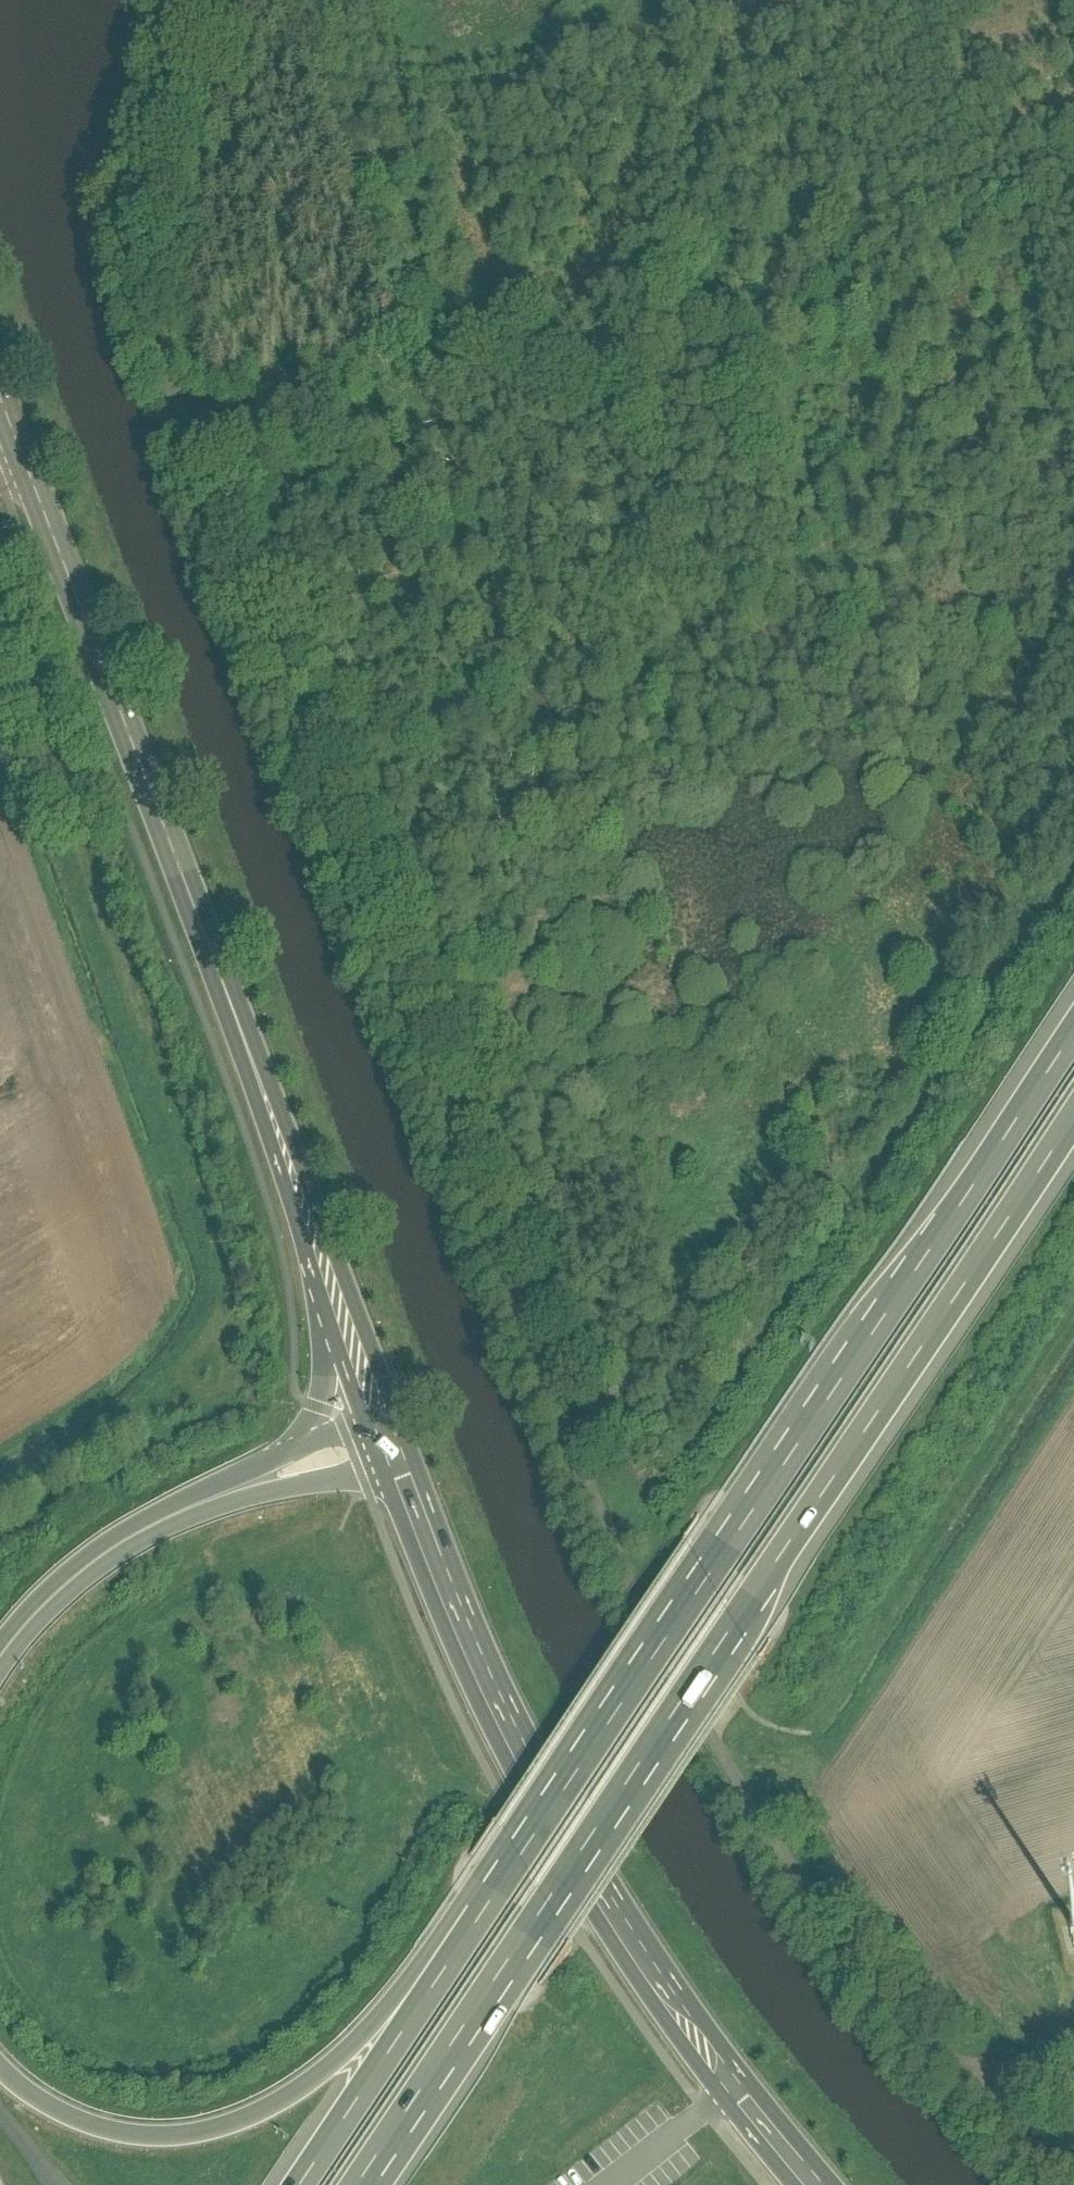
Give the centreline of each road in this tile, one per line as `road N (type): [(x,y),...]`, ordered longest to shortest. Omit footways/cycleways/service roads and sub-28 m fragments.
road 1 (unclassified): [(192,0),(158,311),(495,1267),(603,1559),(741,1820),(942,2071)]
road 2 (motorway): [(364,2184),(1073,1125)]
road 3 (motorway): [(1073,1040),(417,2020)]
road 4 (primary): [(0,409),(343,1318)]
road 5 (primary): [(400,1470),(493,1691),(581,1851),(649,1966),(815,2184)]
road 6 (motorway): [(417,2020),(276,2112),(176,2141),(90,2132),(39,2107),(0,2076)]
road 7 (motorway): [(0,1678),(60,1606),(155,1540),(220,1512),(400,1470)]
road 8 (motorway): [(289,1457),(137,1526),(43,1599),(0,1648)]
road 9 (motorway): [(417,2020),(306,2184)]
road 10 (unclassified): [(942,2071),(1046,2184)]
road 11 (motorway): [(343,1318),(330,1383),(289,1457)]
road 12 (unclassified): [(942,2071),(1073,2033)]

